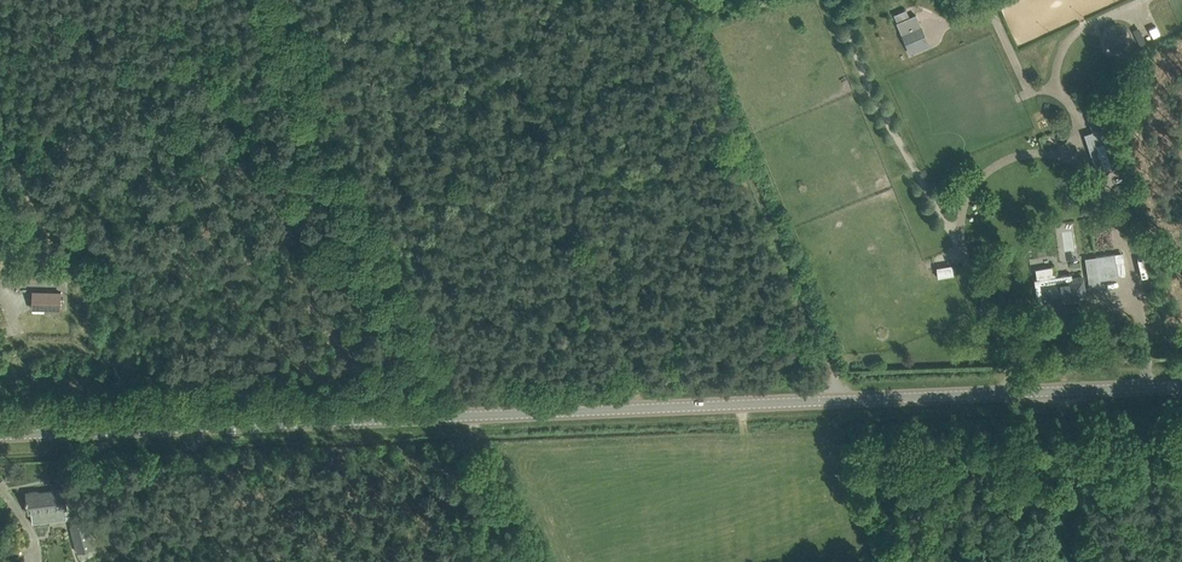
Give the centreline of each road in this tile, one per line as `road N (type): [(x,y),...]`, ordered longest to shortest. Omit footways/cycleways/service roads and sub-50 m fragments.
road 1 (tertiary): [(0,436),(1181,386)]

